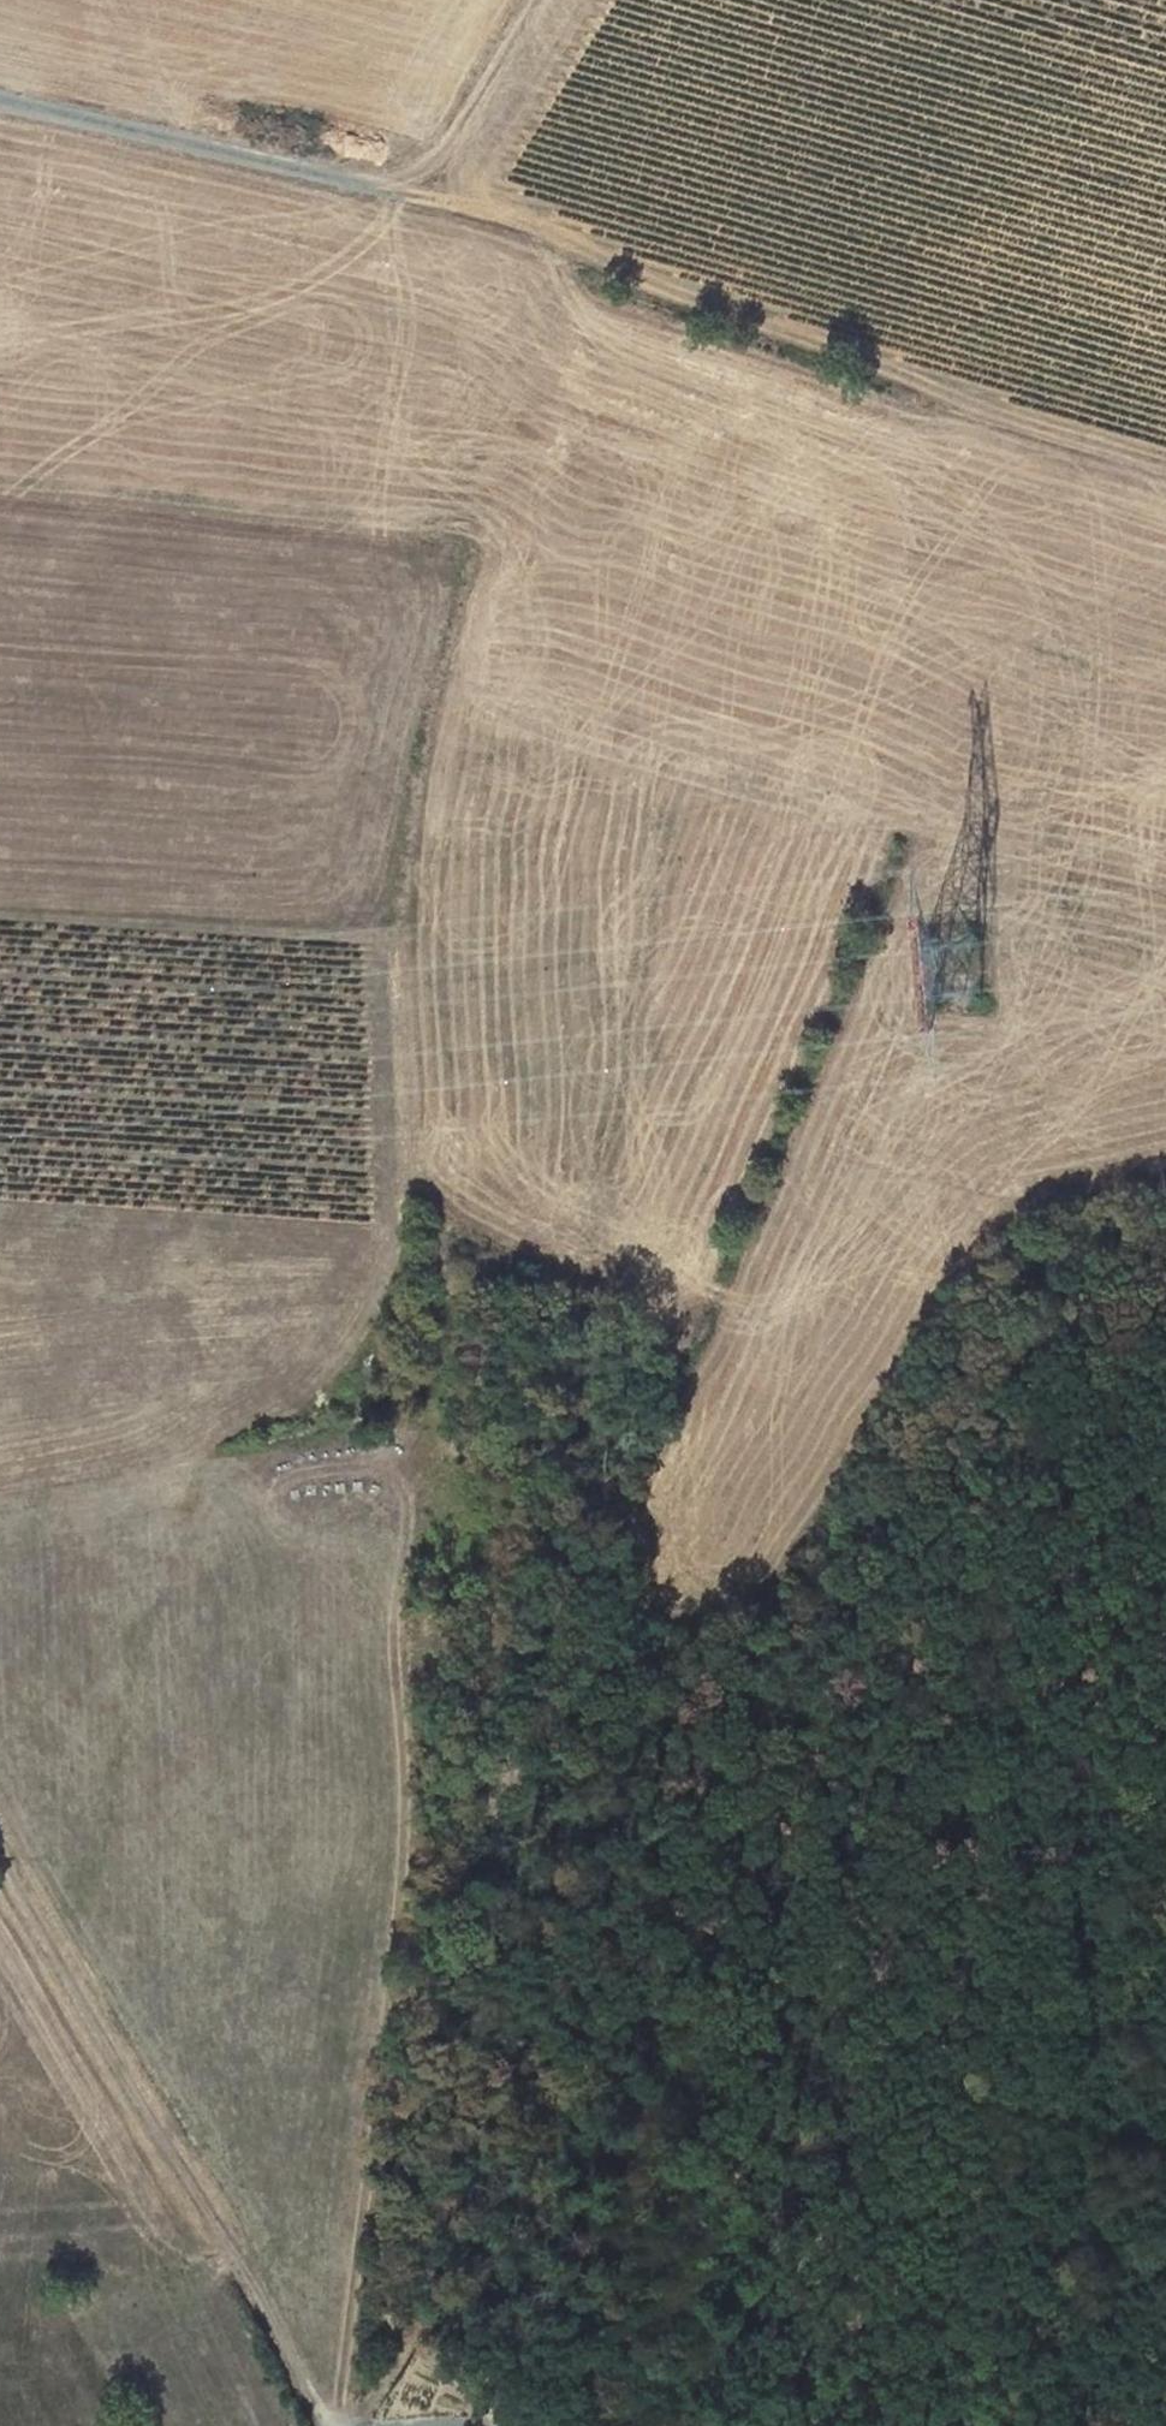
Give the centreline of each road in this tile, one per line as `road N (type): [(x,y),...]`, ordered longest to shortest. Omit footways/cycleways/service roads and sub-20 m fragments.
road 1 (track): [(0,100),(482,210),(603,254),(664,289),(985,409),(1165,462)]
road 2 (track): [(317,2425),(232,2235),(140,2098),(0,1844)]

